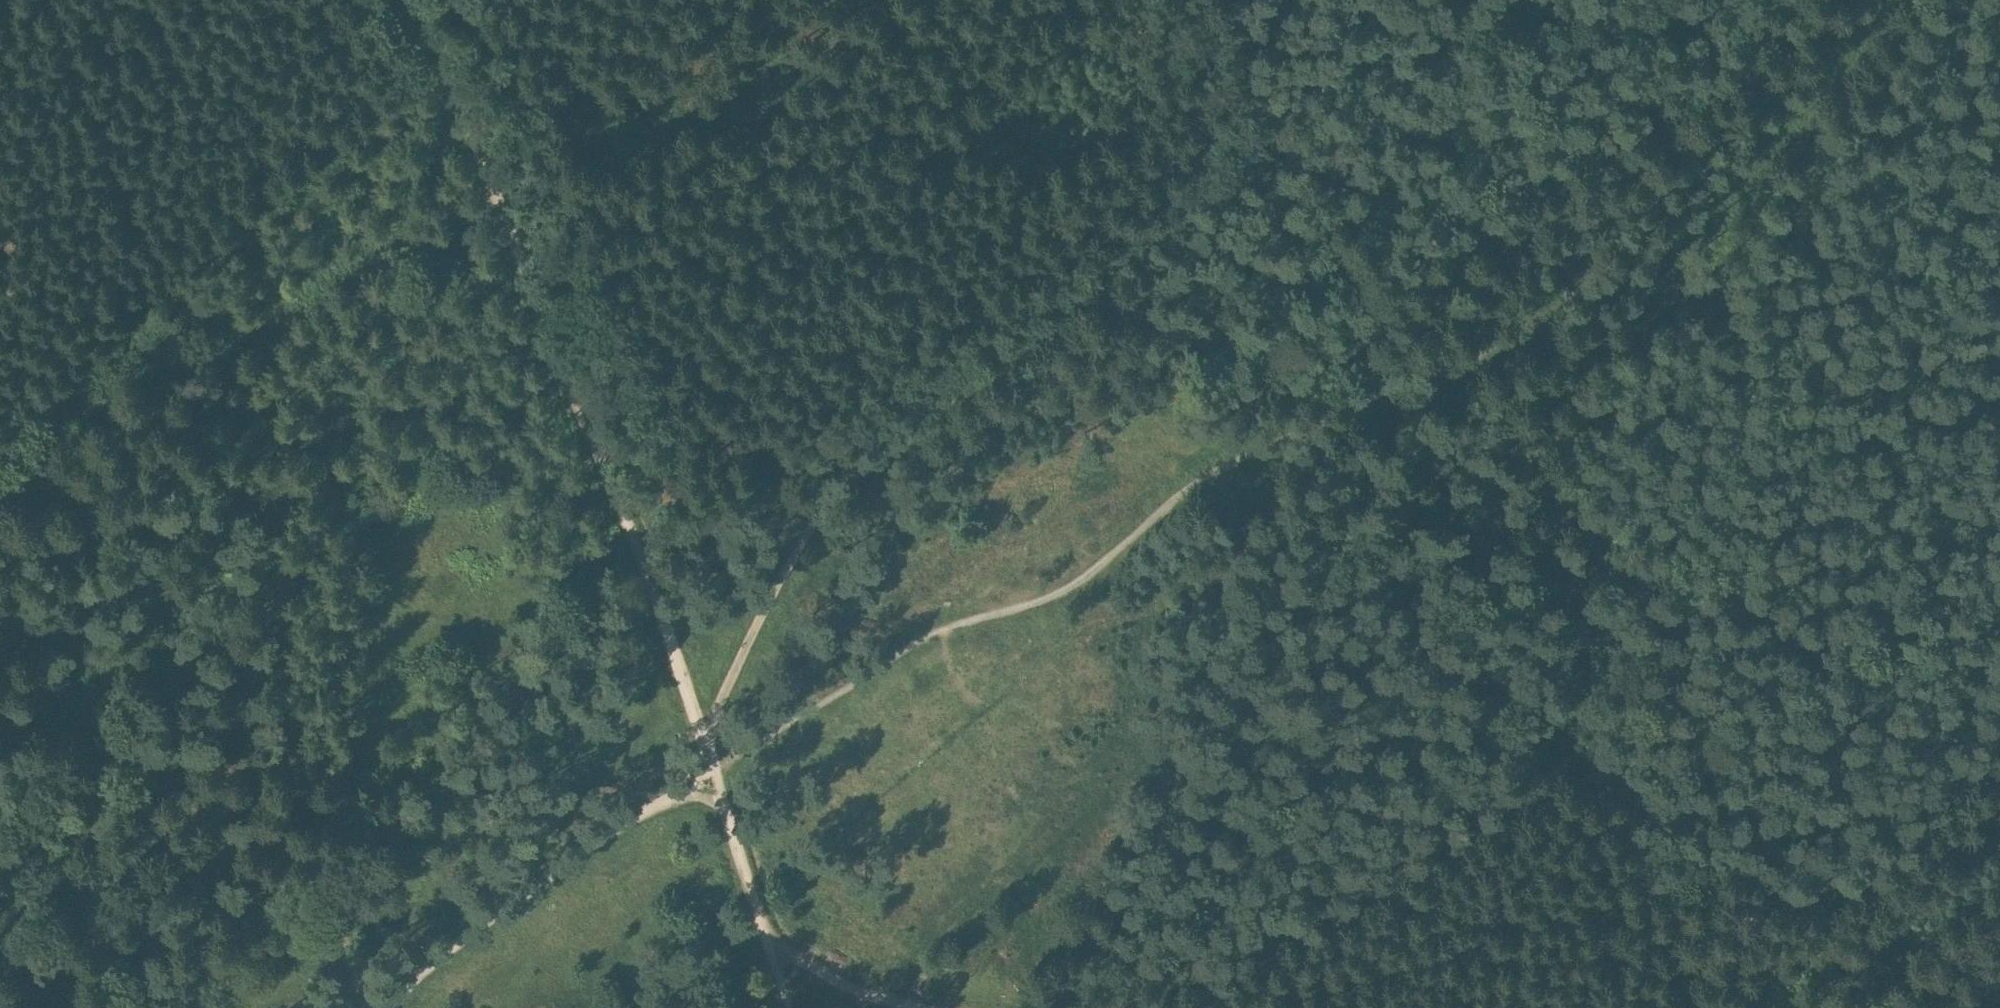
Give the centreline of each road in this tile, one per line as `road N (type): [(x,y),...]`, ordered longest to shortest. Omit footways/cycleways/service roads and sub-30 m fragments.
road 1 (track): [(1843,0),(1686,215),(1631,270),(1434,385),(1213,473),(1074,588),(930,635),(709,775)]
road 2 (track): [(364,1007),(175,288),(58,0)]
road 3 (track): [(1184,0),(1273,134),(1020,316),(914,426),(853,473),(776,590),(700,747)]
road 4 (track): [(1180,1007),(1277,992),(1705,864),(1767,825),(1999,542)]
road 5 (track): [(709,775),(636,542),(415,0)]
road 6 (track): [(1449,941),(1564,943),(1684,921),(1843,922),(1999,966)]
road 7 (track): [(709,775),(647,808),(462,940),(421,971),(394,1007)]
road 8 (track): [(1273,134),(1508,0)]
road 9 (track): [(775,952),(709,775)]
road 10 (track): [(775,952),(859,995),(917,1007)]

